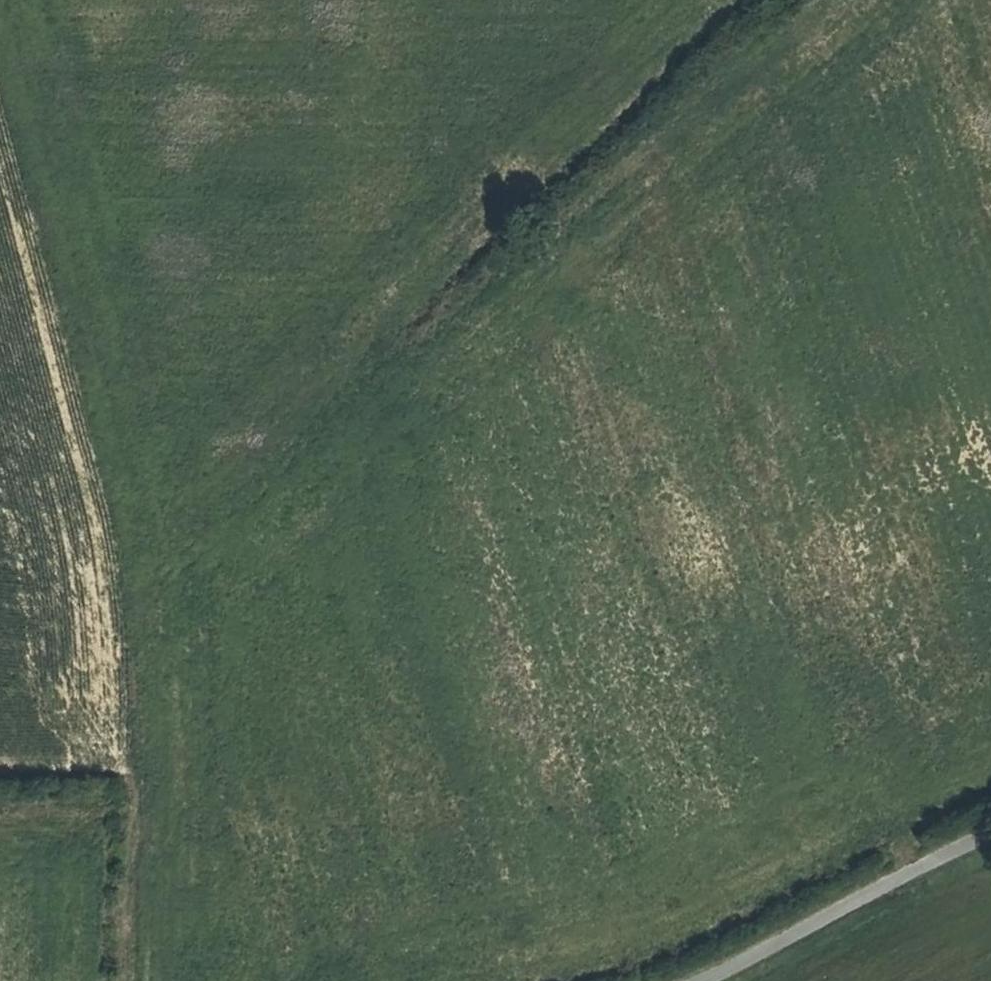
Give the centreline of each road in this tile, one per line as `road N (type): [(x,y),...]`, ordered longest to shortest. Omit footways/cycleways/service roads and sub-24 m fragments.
road 1 (unclassified): [(700,980),(990,834)]

